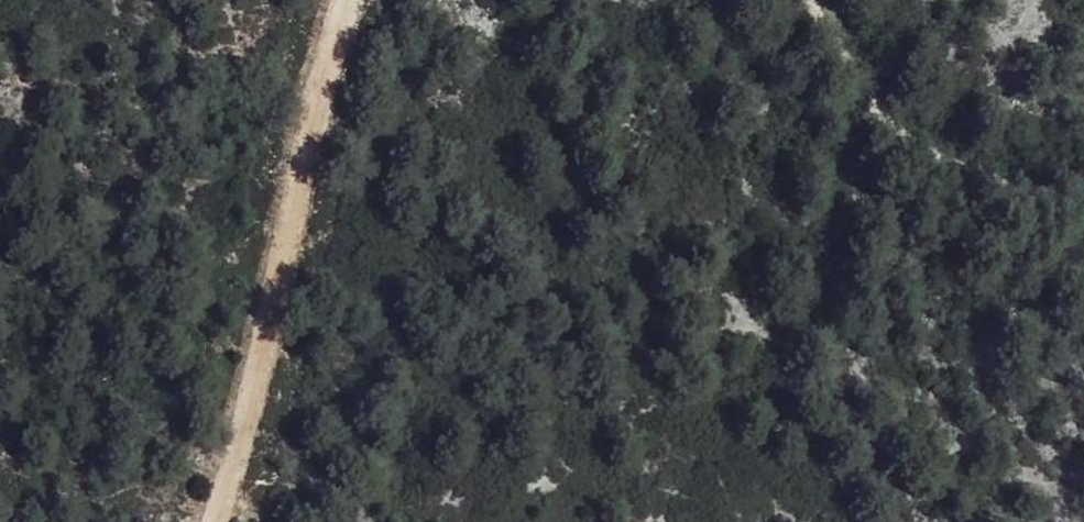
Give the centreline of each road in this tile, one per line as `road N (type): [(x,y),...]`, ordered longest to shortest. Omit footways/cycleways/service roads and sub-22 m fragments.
road 1 (track): [(212,521),(303,128),(346,0)]
road 2 (track): [(796,0),(850,89),(935,165),(982,185),(1083,196)]

